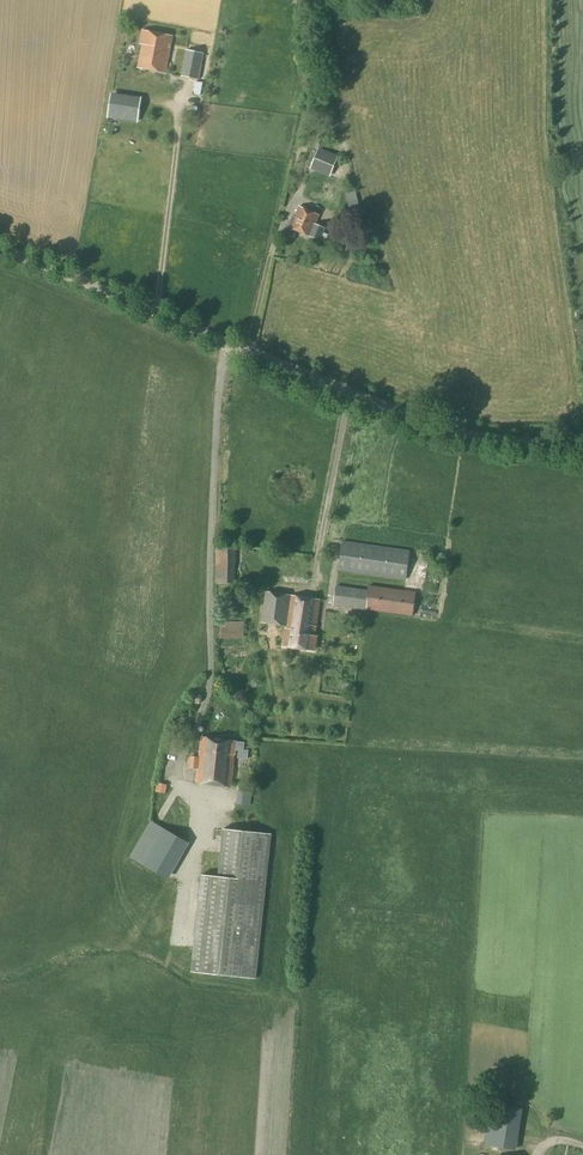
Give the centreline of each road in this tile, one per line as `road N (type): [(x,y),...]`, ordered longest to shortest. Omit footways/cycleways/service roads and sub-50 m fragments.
road 1 (unclassified): [(582,444),(499,443),(416,420),(0,251)]

